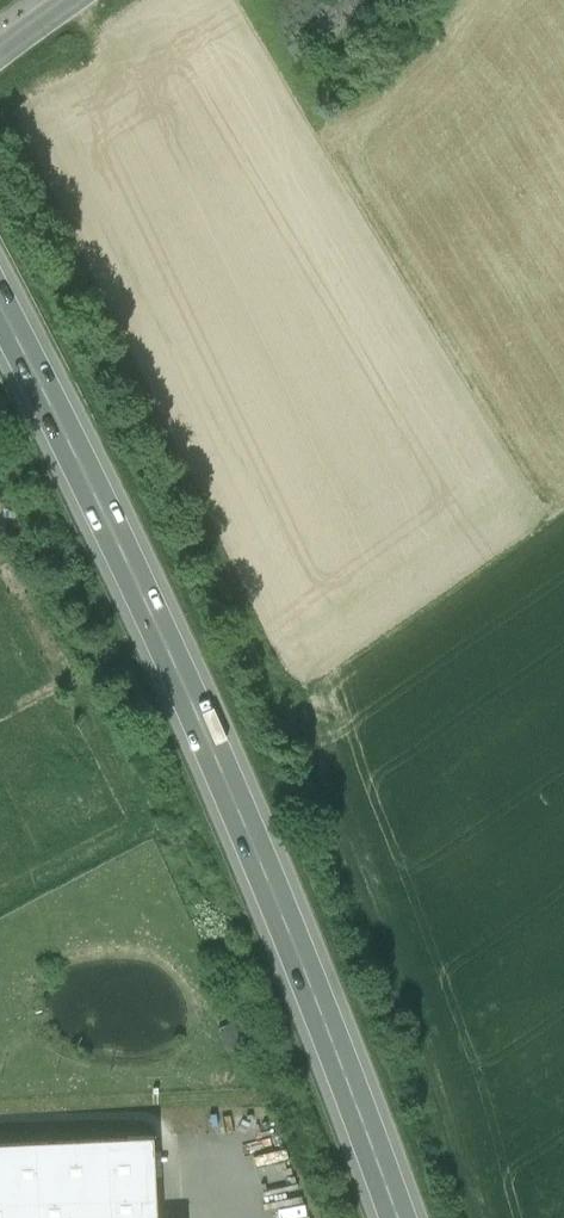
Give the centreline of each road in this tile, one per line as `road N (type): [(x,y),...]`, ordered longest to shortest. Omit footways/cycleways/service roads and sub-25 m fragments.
road 1 (primary): [(396,1217),(186,689),(0,309)]

